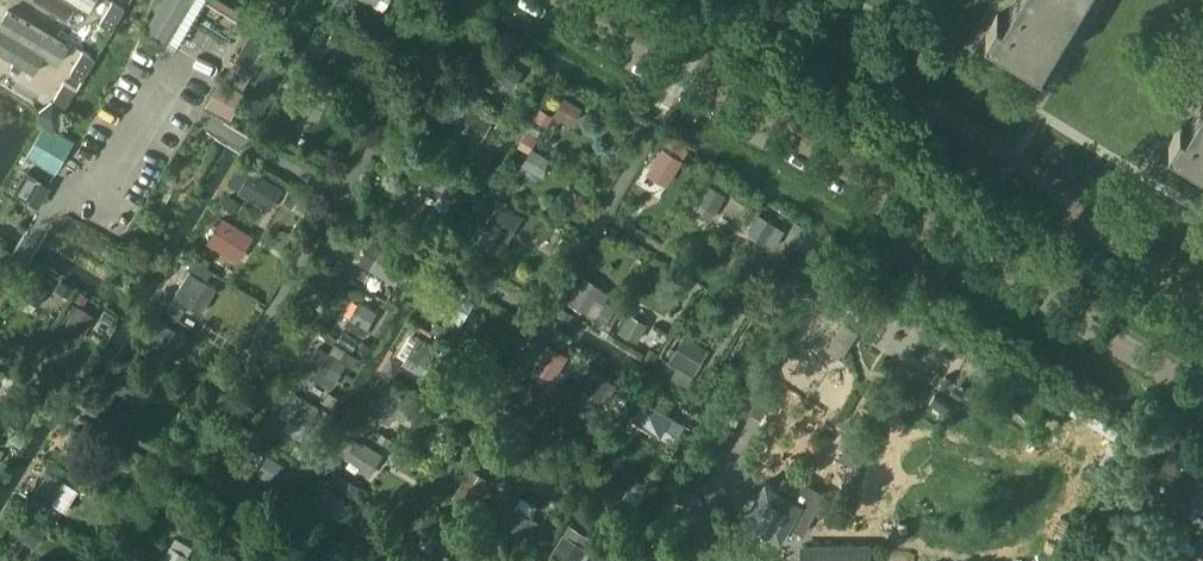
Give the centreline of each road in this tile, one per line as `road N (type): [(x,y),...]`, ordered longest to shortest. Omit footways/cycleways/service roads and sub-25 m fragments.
road 1 (residential): [(1202,395),(545,0)]

